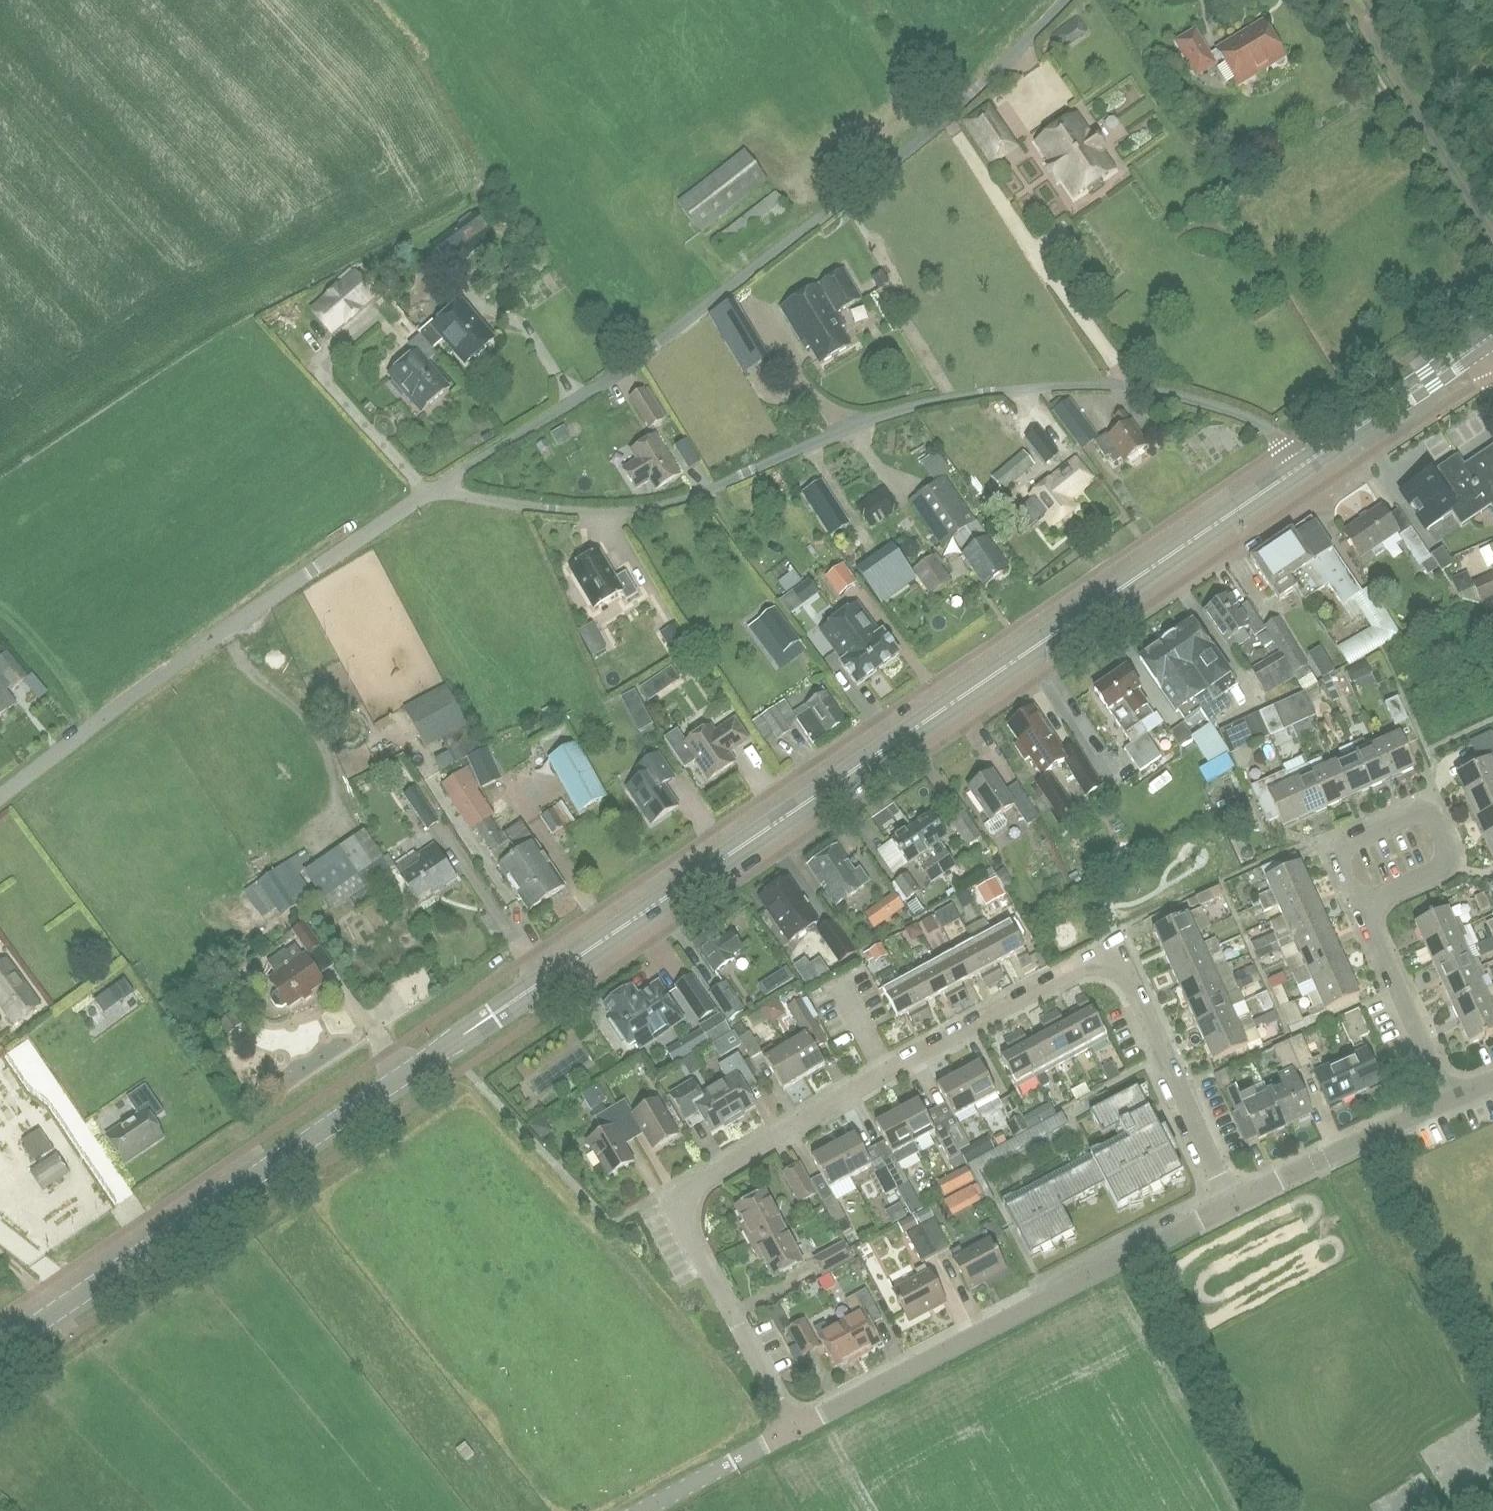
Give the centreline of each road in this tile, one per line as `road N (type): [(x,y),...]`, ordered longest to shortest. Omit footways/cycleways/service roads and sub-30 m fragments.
road 1 (tertiary): [(0,1351),(1298,466)]
road 2 (unclassified): [(436,487),(594,512),(663,506),(858,424),(936,401),(1104,385),(1239,415),(1265,426),(1298,466)]
road 3 (unclassified): [(436,487),(602,383),(936,129),(1065,0)]
road 4 (unclassified): [(0,797),(436,487)]
road 5 (residential): [(887,1072),(1114,954),(1238,1204)]
road 6 (residential): [(796,1431),(673,1199),(887,1072)]
road 7 (residential): [(796,1431),(1238,1204)]
road 8 (track): [(1328,0),(1492,265)]
road 9 (residential): [(1238,1204),(1453,1102)]
road 10 (residential): [(1366,908),(1338,855),(1342,844),(1415,809),(1432,817),(1451,864)]
road 11 (residential): [(1453,1102),(1366,908)]
road 12 (residential): [(643,1510),(796,1431)]
road 13 (tertiary): [(1492,336),(1454,350),(1360,425)]
road 14 (tertiary): [(1360,425),(1406,405),(1492,337)]

